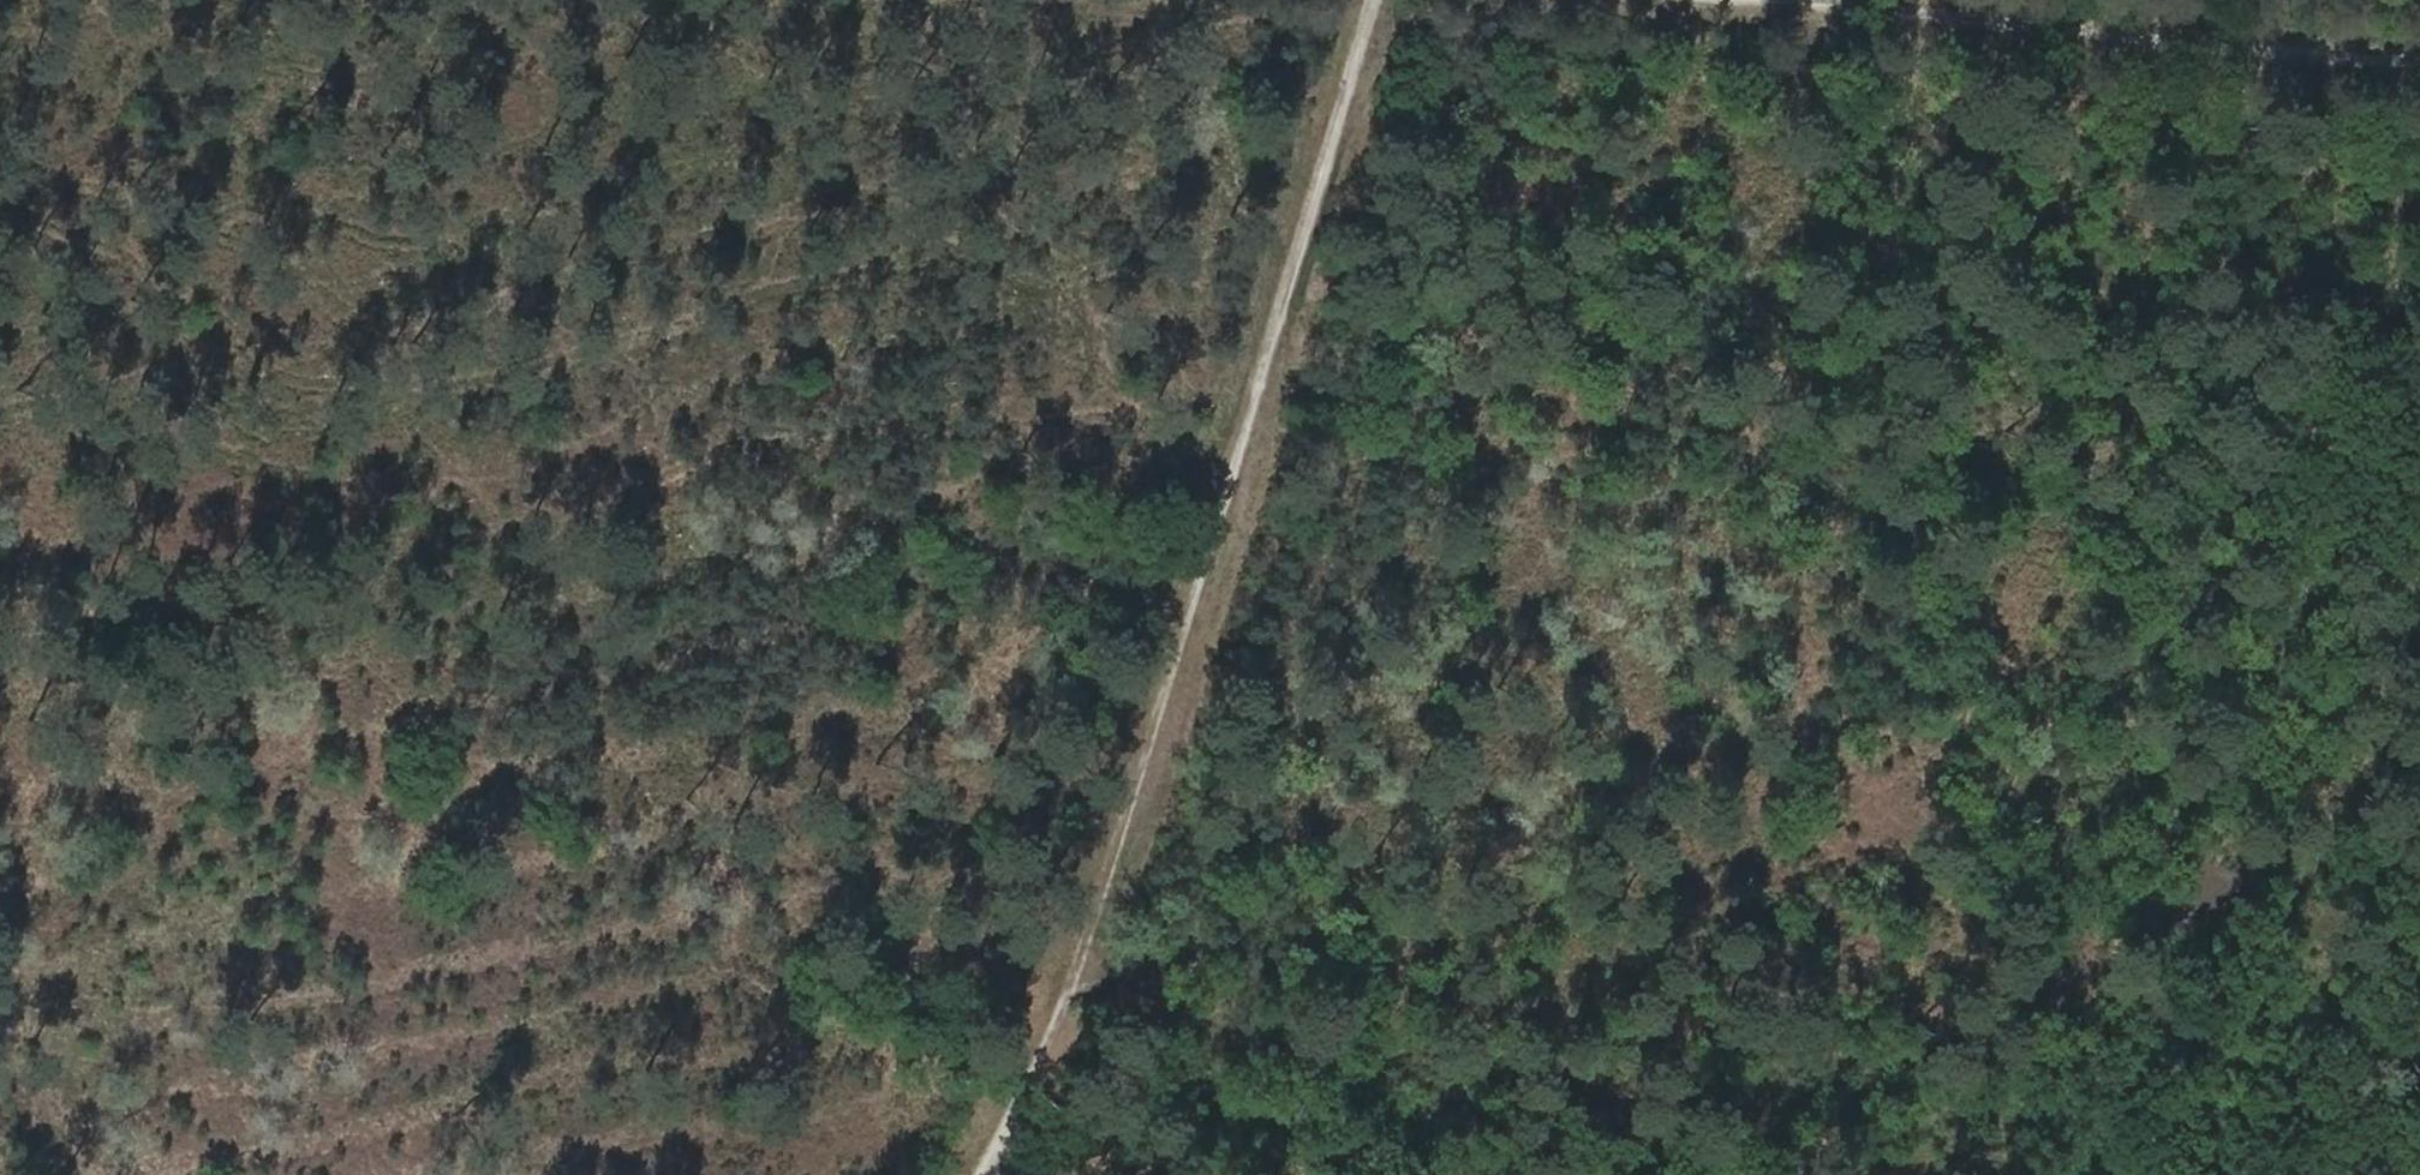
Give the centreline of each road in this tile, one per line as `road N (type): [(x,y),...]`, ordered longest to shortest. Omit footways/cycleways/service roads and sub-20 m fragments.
road 1 (track): [(1372,0),(1089,963),(973,1174)]
road 2 (track): [(2419,60),(1780,0)]

